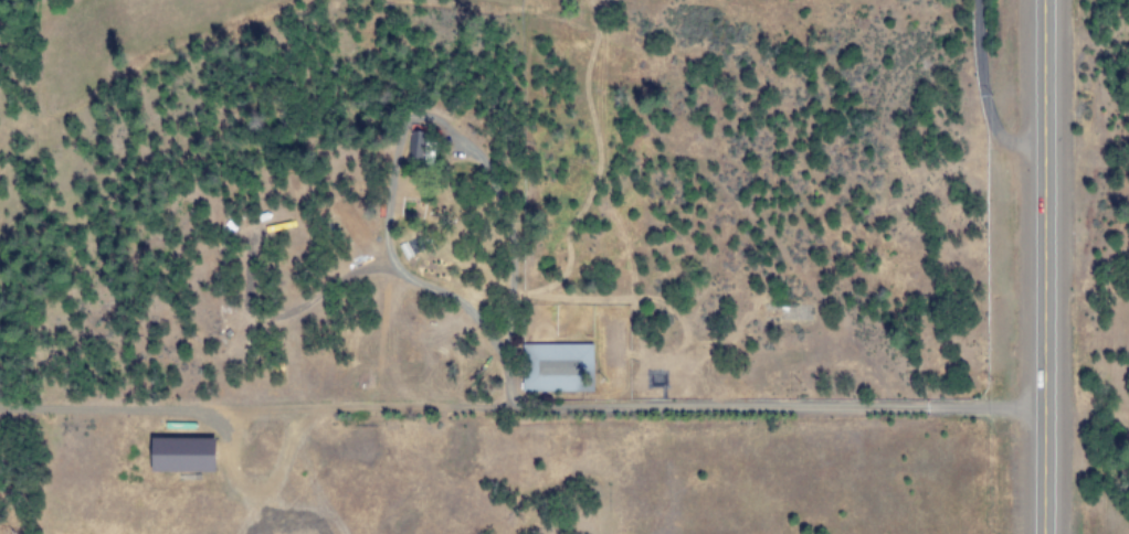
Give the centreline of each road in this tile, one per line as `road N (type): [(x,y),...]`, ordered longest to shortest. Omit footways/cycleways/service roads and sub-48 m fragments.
road 1 (primary): [(1046,533),(1045,0)]

